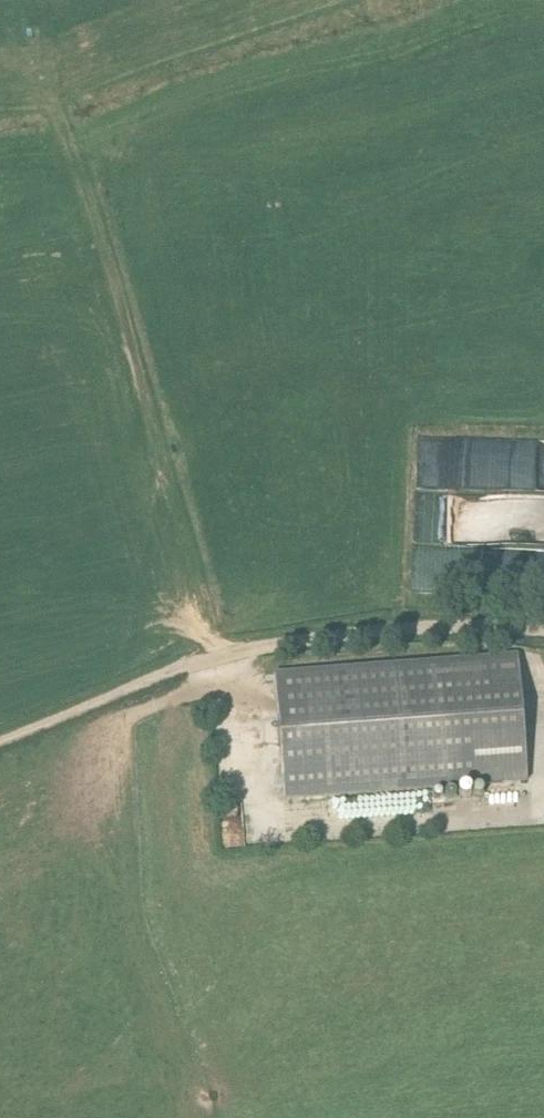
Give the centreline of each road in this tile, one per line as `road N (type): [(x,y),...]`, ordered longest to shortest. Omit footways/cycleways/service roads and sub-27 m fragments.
road 1 (track): [(543,628),(412,626),(259,647),(181,668),(0,741)]

